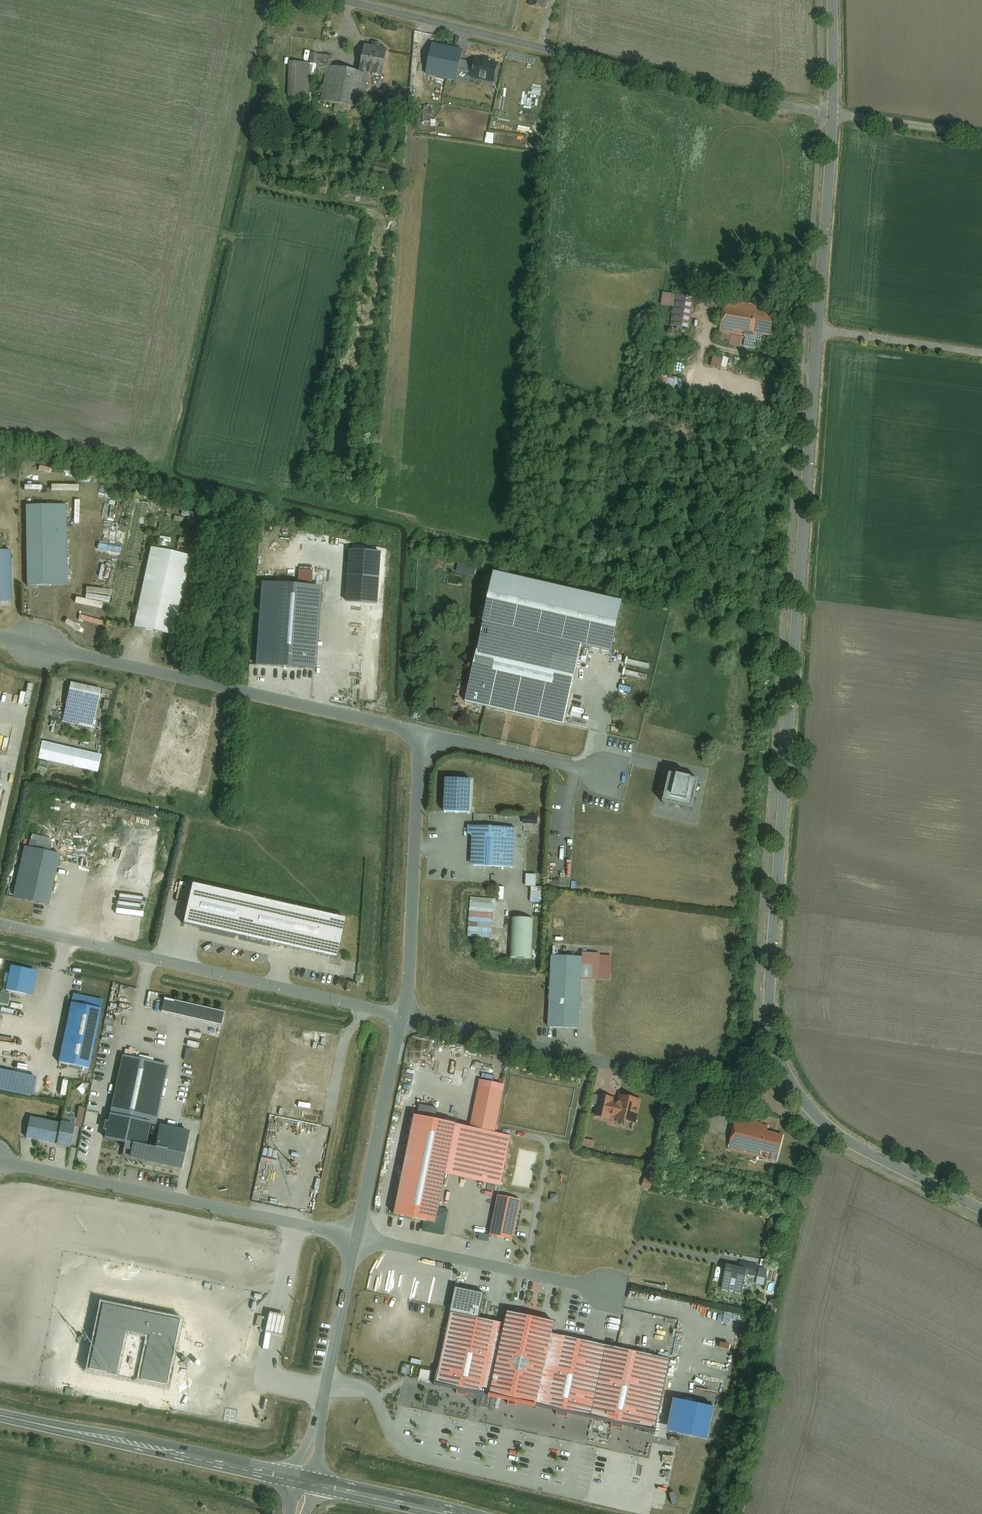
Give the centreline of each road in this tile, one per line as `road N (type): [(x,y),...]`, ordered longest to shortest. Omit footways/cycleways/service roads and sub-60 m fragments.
road 1 (tertiary): [(832,114),(771,1032),(780,1063),(817,1118),(981,1211)]
road 2 (unclassified): [(832,114),(341,0)]
road 3 (residential): [(422,734),(0,637)]
road 4 (residential): [(0,923),(402,1017)]
road 5 (residential): [(0,1162),(356,1239)]
road 6 (secondary): [(305,1482),(0,1415)]
road 7 (residential): [(402,1017),(422,734)]
road 8 (residential): [(356,1239),(607,1292)]
road 9 (residential): [(305,1482),(356,1239)]
road 10 (residential): [(356,1239),(402,1017)]
road 11 (residential): [(402,1017),(611,1063)]
road 12 (residential): [(605,775),(422,734)]
road 13 (secondary): [(441,1513),(305,1482)]

